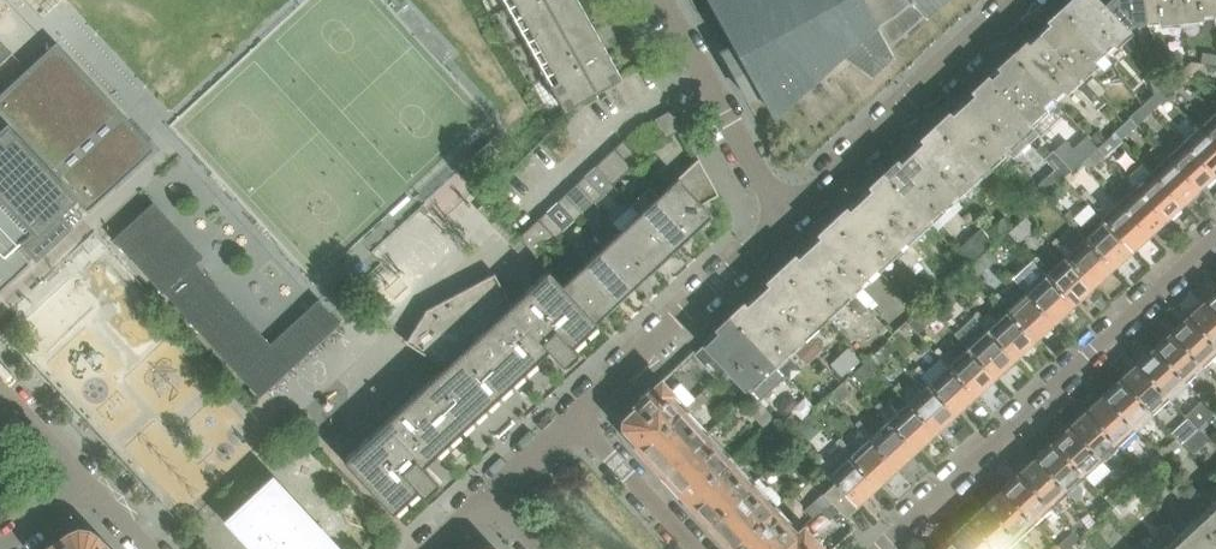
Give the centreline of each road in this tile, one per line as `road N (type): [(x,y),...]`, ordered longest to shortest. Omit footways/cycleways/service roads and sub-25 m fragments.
road 1 (residential): [(881,548),(1215,238)]
road 2 (residential): [(781,221),(1020,0)]
road 3 (residential): [(573,414),(781,221)]
road 4 (residential): [(781,221),(652,0)]
road 5 (residential): [(698,548),(573,414)]

